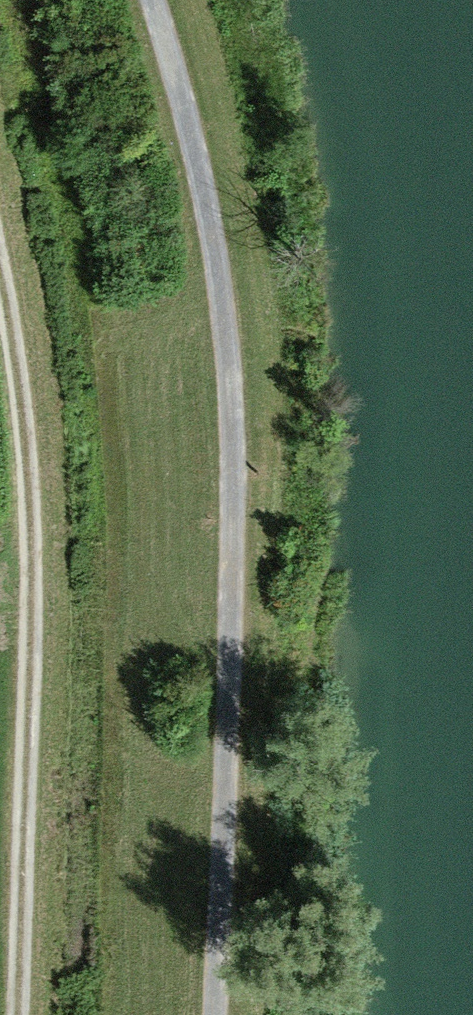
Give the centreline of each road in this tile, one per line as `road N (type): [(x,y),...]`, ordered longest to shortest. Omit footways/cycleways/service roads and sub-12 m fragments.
road 1 (track): [(235,1014),(254,479),(237,248),(169,0)]
road 2 (track): [(0,293),(29,473),(12,1014)]

